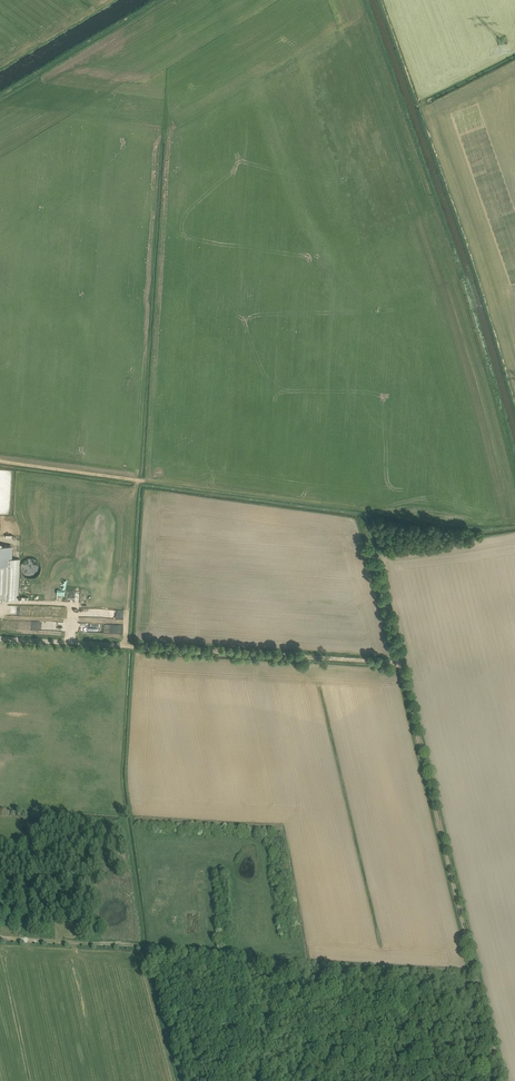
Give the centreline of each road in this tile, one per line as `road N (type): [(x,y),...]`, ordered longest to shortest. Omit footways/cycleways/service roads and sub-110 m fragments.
road 1 (track): [(399,663),(503,1080)]
road 2 (track): [(0,638),(399,663)]
road 3 (track): [(360,509),(399,663)]

